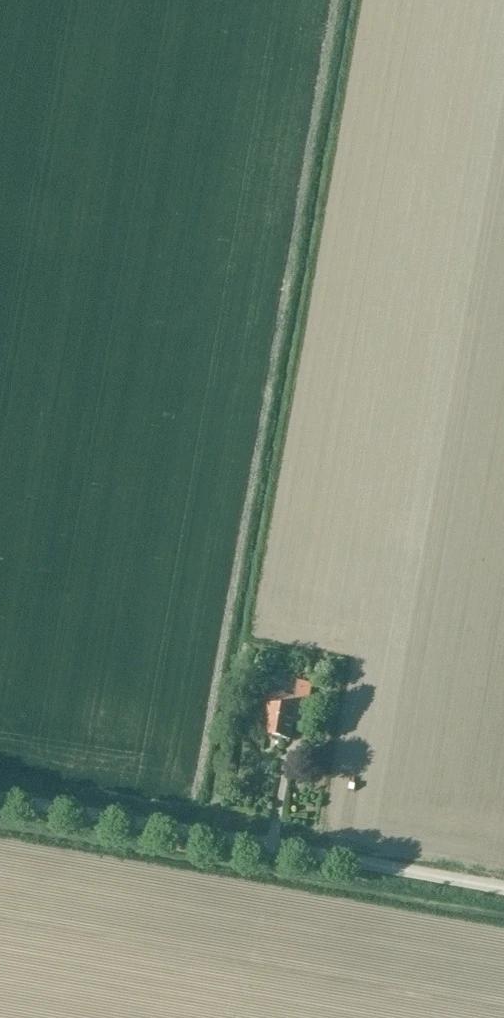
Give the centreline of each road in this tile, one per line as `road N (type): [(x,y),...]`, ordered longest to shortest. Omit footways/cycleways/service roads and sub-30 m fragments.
road 1 (unclassified): [(503,894),(0,801)]

